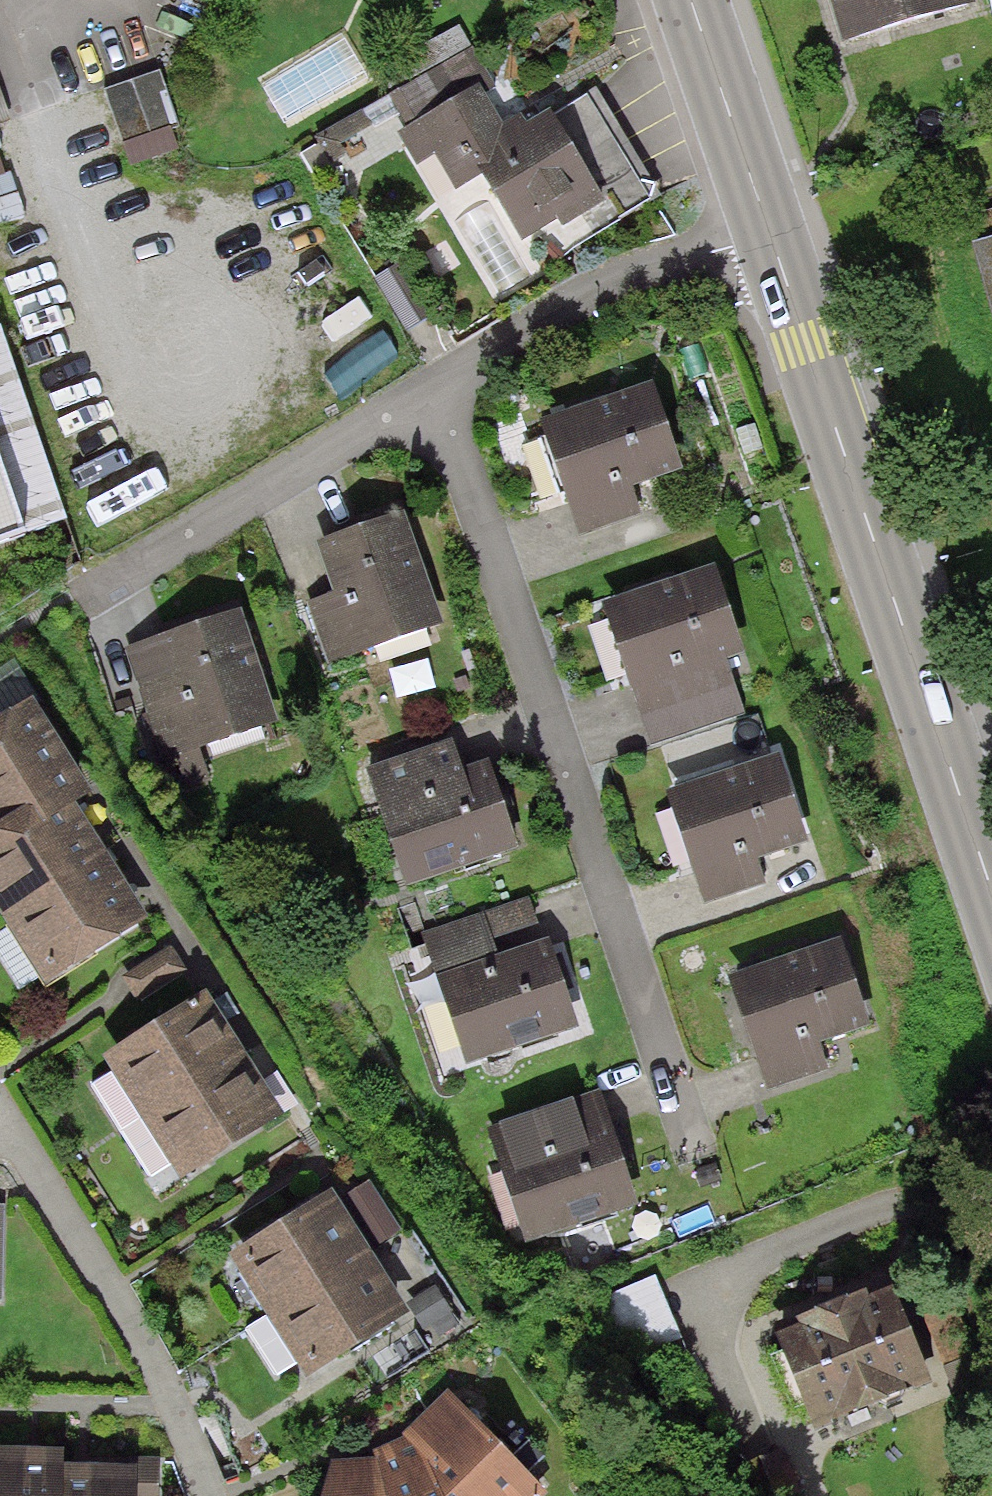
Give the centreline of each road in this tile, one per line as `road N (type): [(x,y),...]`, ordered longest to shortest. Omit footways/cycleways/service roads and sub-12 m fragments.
road 1 (residential): [(429,387),(694,1171)]
road 2 (primary): [(767,226),(991,893)]
road 3 (residential): [(429,387),(62,601)]
road 4 (residential): [(767,226),(582,299),(429,387)]
road 5 (primary): [(689,0),(767,226)]

